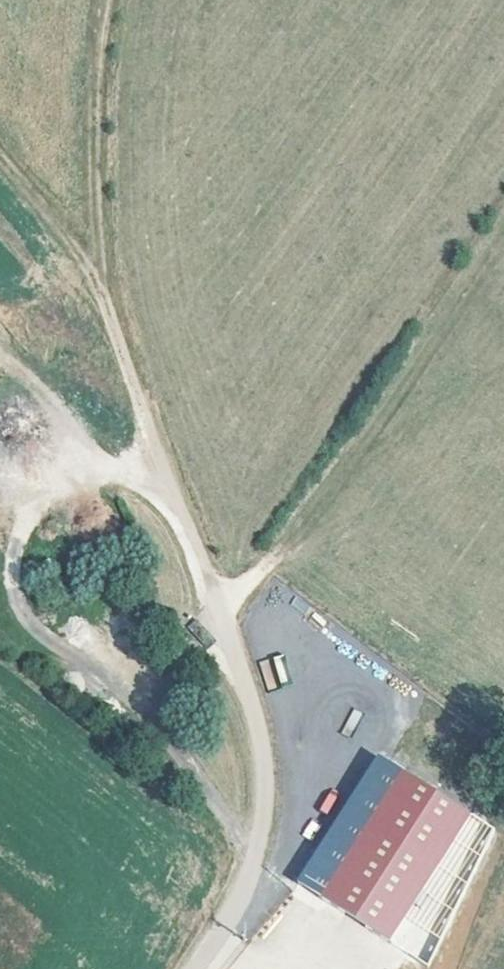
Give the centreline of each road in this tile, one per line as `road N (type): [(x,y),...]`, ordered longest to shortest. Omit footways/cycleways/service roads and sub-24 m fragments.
road 1 (track): [(106,0),(92,98),(107,315),(171,495)]
road 2 (residential): [(196,968),(250,874),(263,768),(220,610),(171,495)]
road 3 (track): [(220,610),(292,533),(503,231)]
road 4 (track): [(0,152),(80,253),(107,315)]

